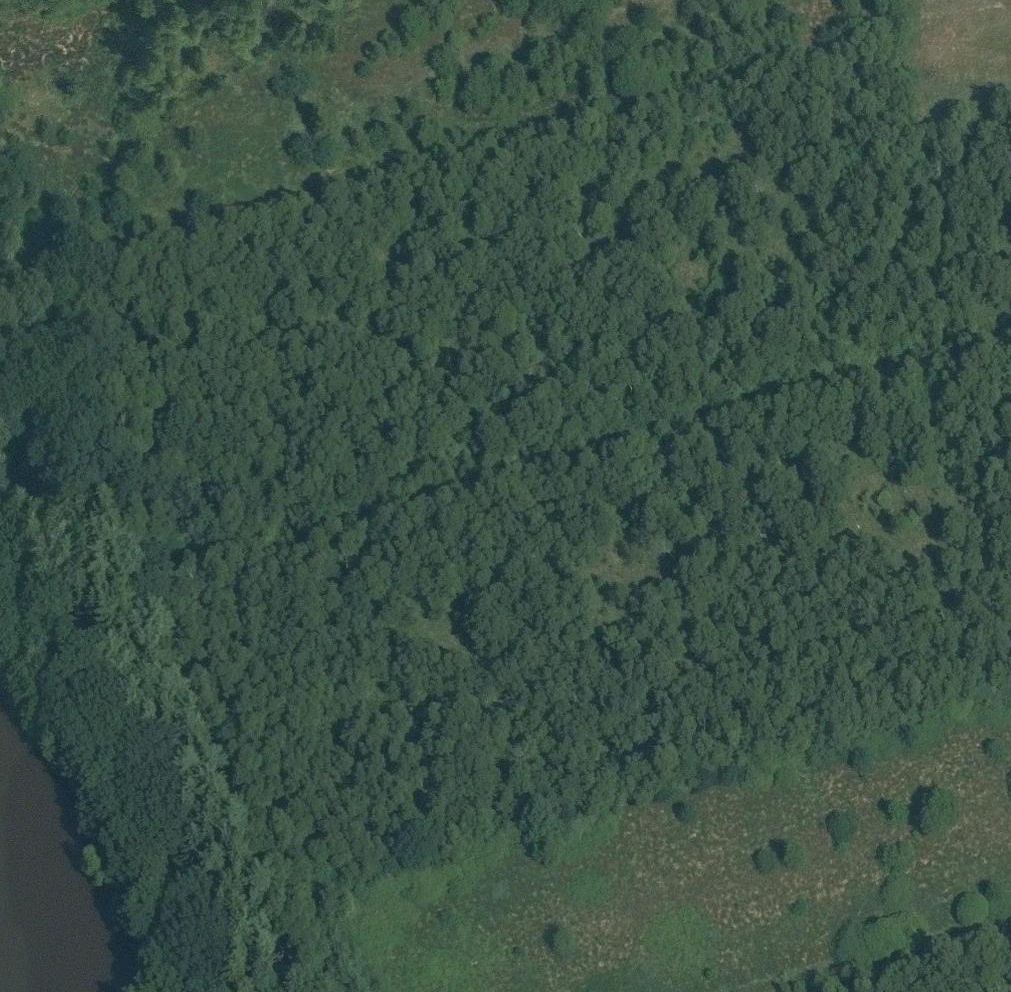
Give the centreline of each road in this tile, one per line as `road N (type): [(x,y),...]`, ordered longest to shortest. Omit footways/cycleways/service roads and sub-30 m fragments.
road 1 (unclassified): [(0,592),(102,742),(198,969),(195,991)]

